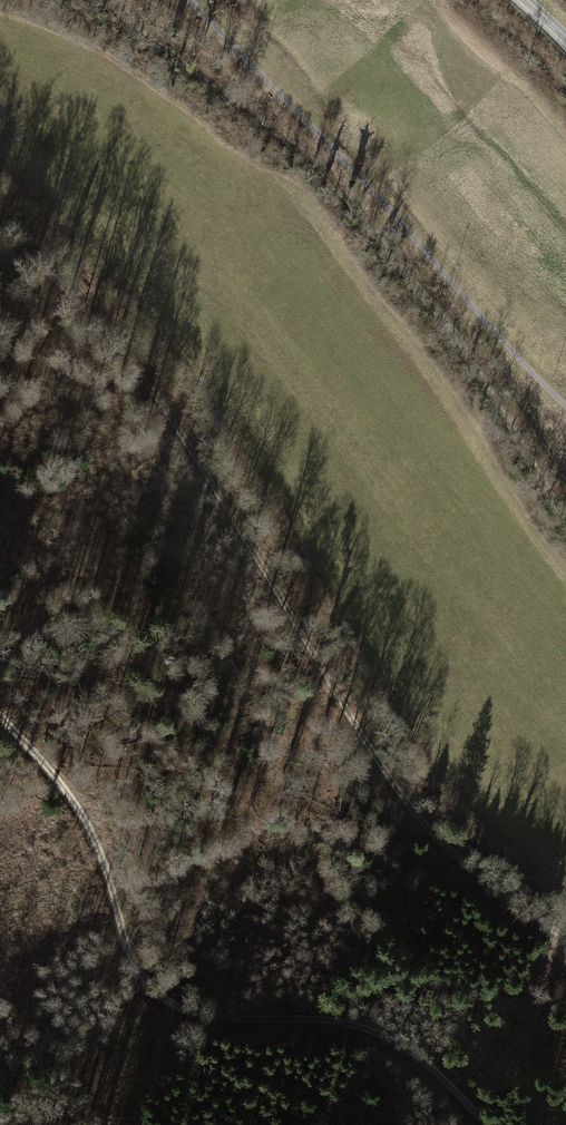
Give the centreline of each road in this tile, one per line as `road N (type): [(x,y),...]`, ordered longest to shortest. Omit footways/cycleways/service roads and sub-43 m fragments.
road 1 (track): [(0,221),(110,325),(434,824),(495,882),(565,928)]
road 2 (track): [(0,717),(79,809),(105,858),(131,964),(151,999),(214,1017),(308,1012),(362,1022),(401,1043),(484,1124)]
road 3 (track): [(189,0),(565,406)]

